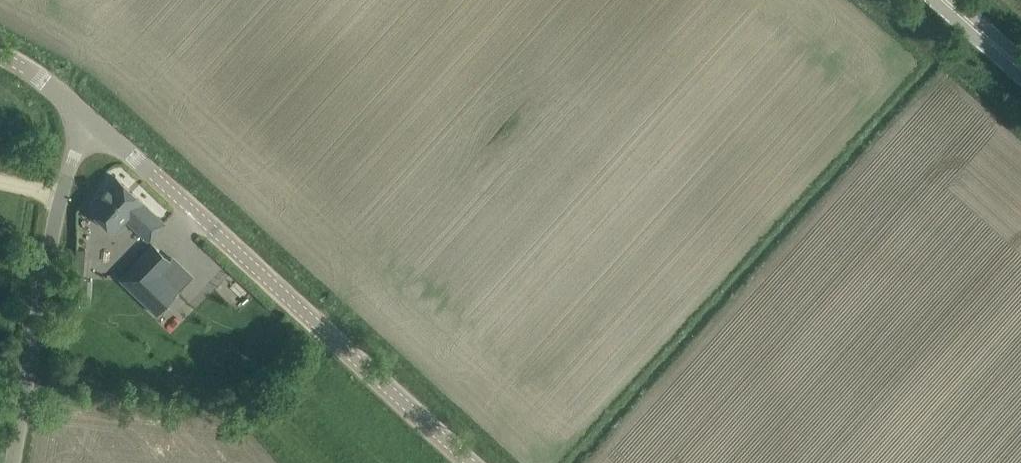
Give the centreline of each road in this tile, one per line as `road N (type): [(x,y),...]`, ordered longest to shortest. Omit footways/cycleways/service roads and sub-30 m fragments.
road 1 (unclassified): [(475,462),(83,112)]
road 2 (unclassified): [(16,462),(40,302),(83,112)]

